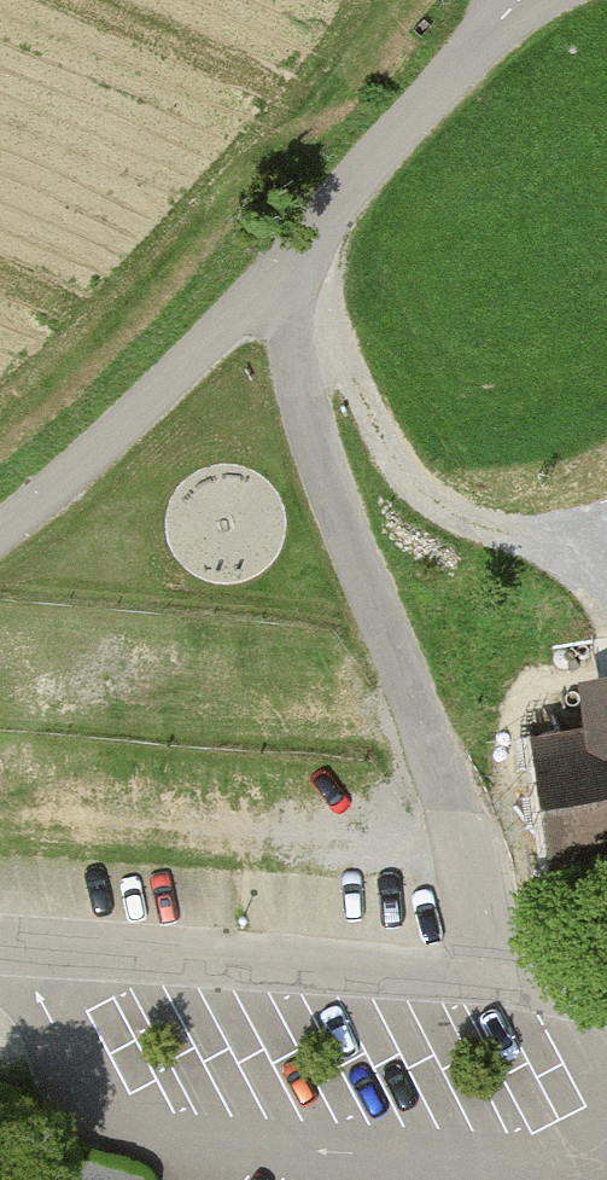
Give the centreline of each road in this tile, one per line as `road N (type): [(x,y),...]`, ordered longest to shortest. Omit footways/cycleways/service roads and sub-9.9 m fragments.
road 1 (track): [(272,277),(481,881),(495,984)]
road 2 (unclassified): [(0,538),(272,277),(460,67),(498,0)]
road 3 (unclassified): [(606,991),(0,955)]
road 4 (track): [(272,277),(345,378),(397,474),(434,512),(502,546),(588,549),(606,539)]

